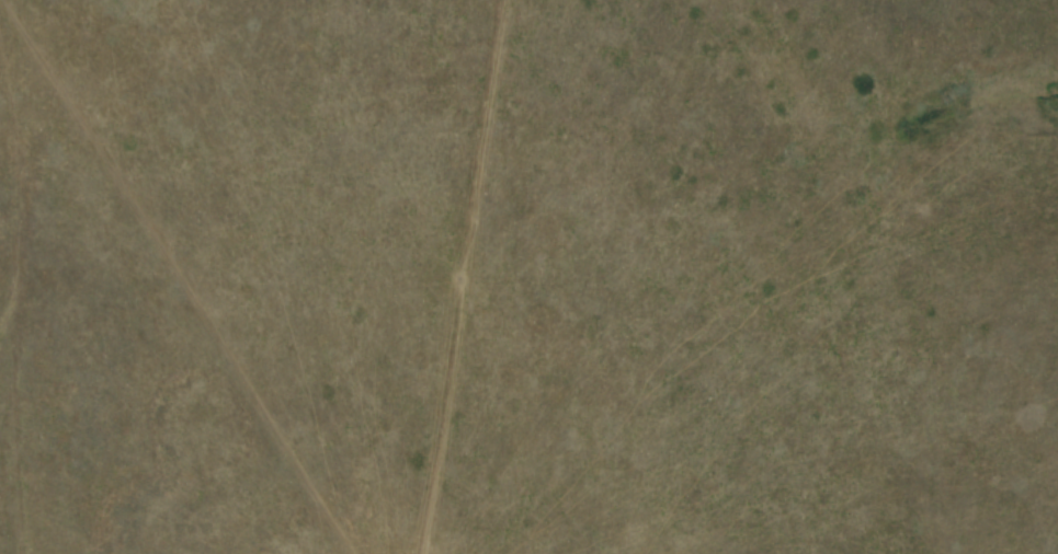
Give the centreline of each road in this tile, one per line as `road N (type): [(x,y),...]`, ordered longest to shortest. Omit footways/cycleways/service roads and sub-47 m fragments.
road 1 (track): [(371,553),(76,158),(0,69)]
road 2 (residential): [(89,0),(76,158),(0,386)]

